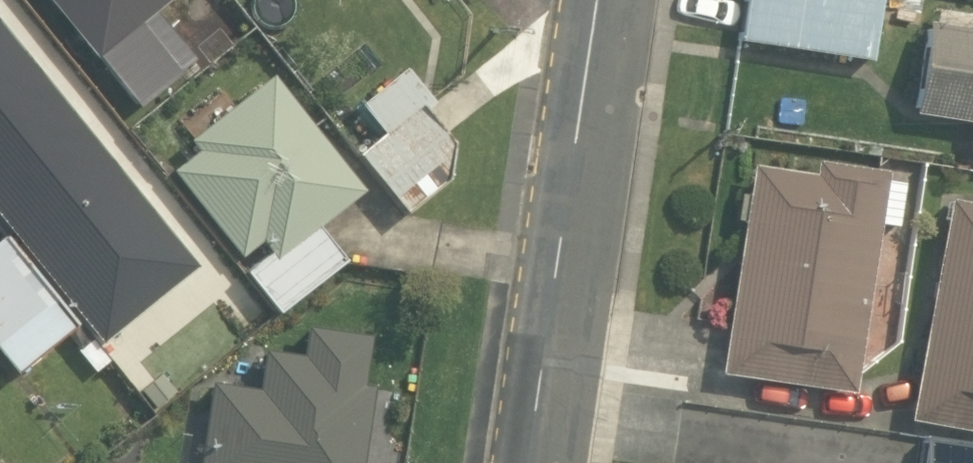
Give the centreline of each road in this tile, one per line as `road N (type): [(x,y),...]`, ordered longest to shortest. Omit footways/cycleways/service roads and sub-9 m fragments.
road 1 (unclassified): [(536,462),(601,0)]

